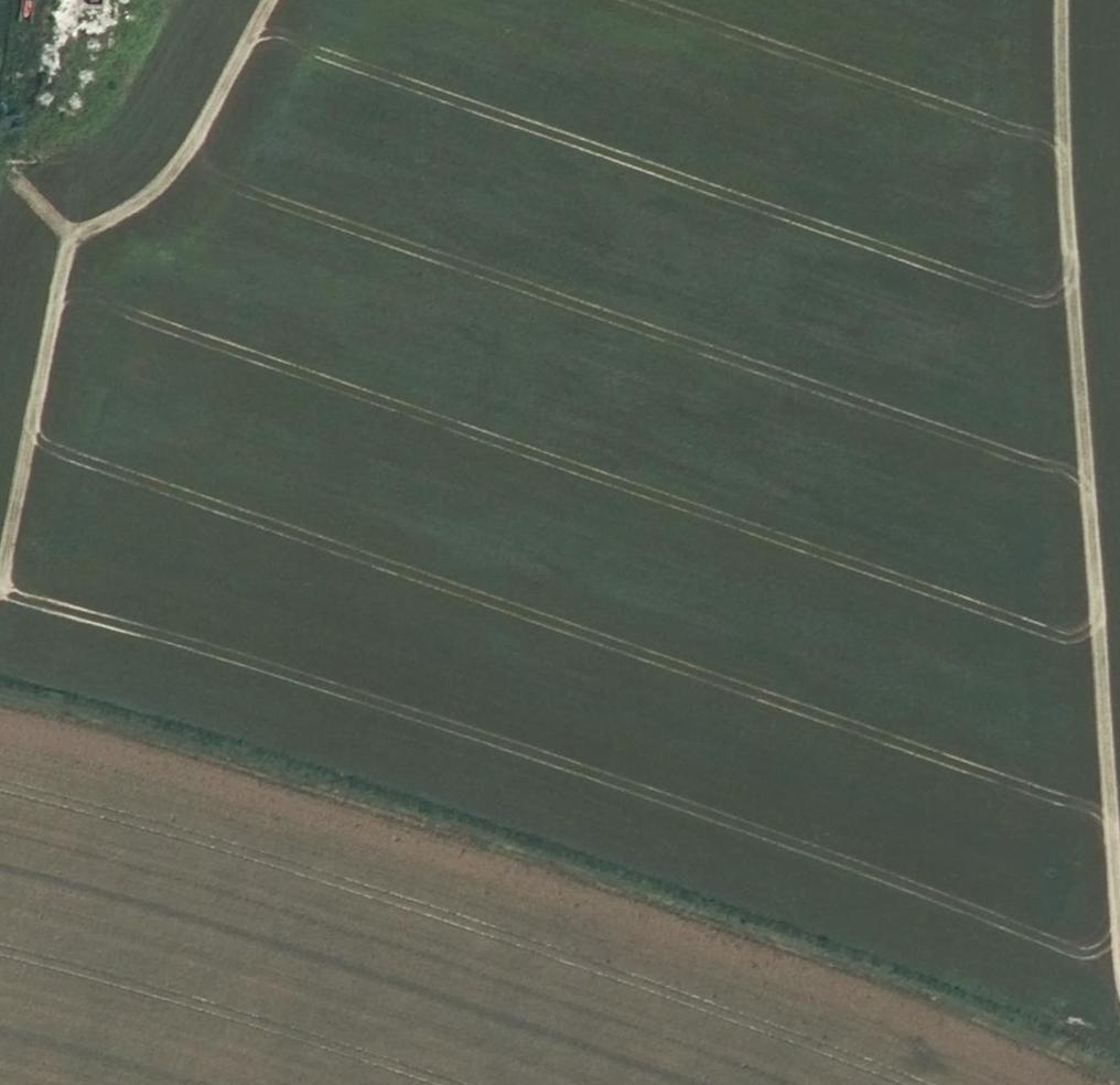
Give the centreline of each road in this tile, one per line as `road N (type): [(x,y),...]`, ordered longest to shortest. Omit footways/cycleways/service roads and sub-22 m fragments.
road 1 (track): [(0,697),(310,779),(637,888),(958,1006),(1119,1084)]

